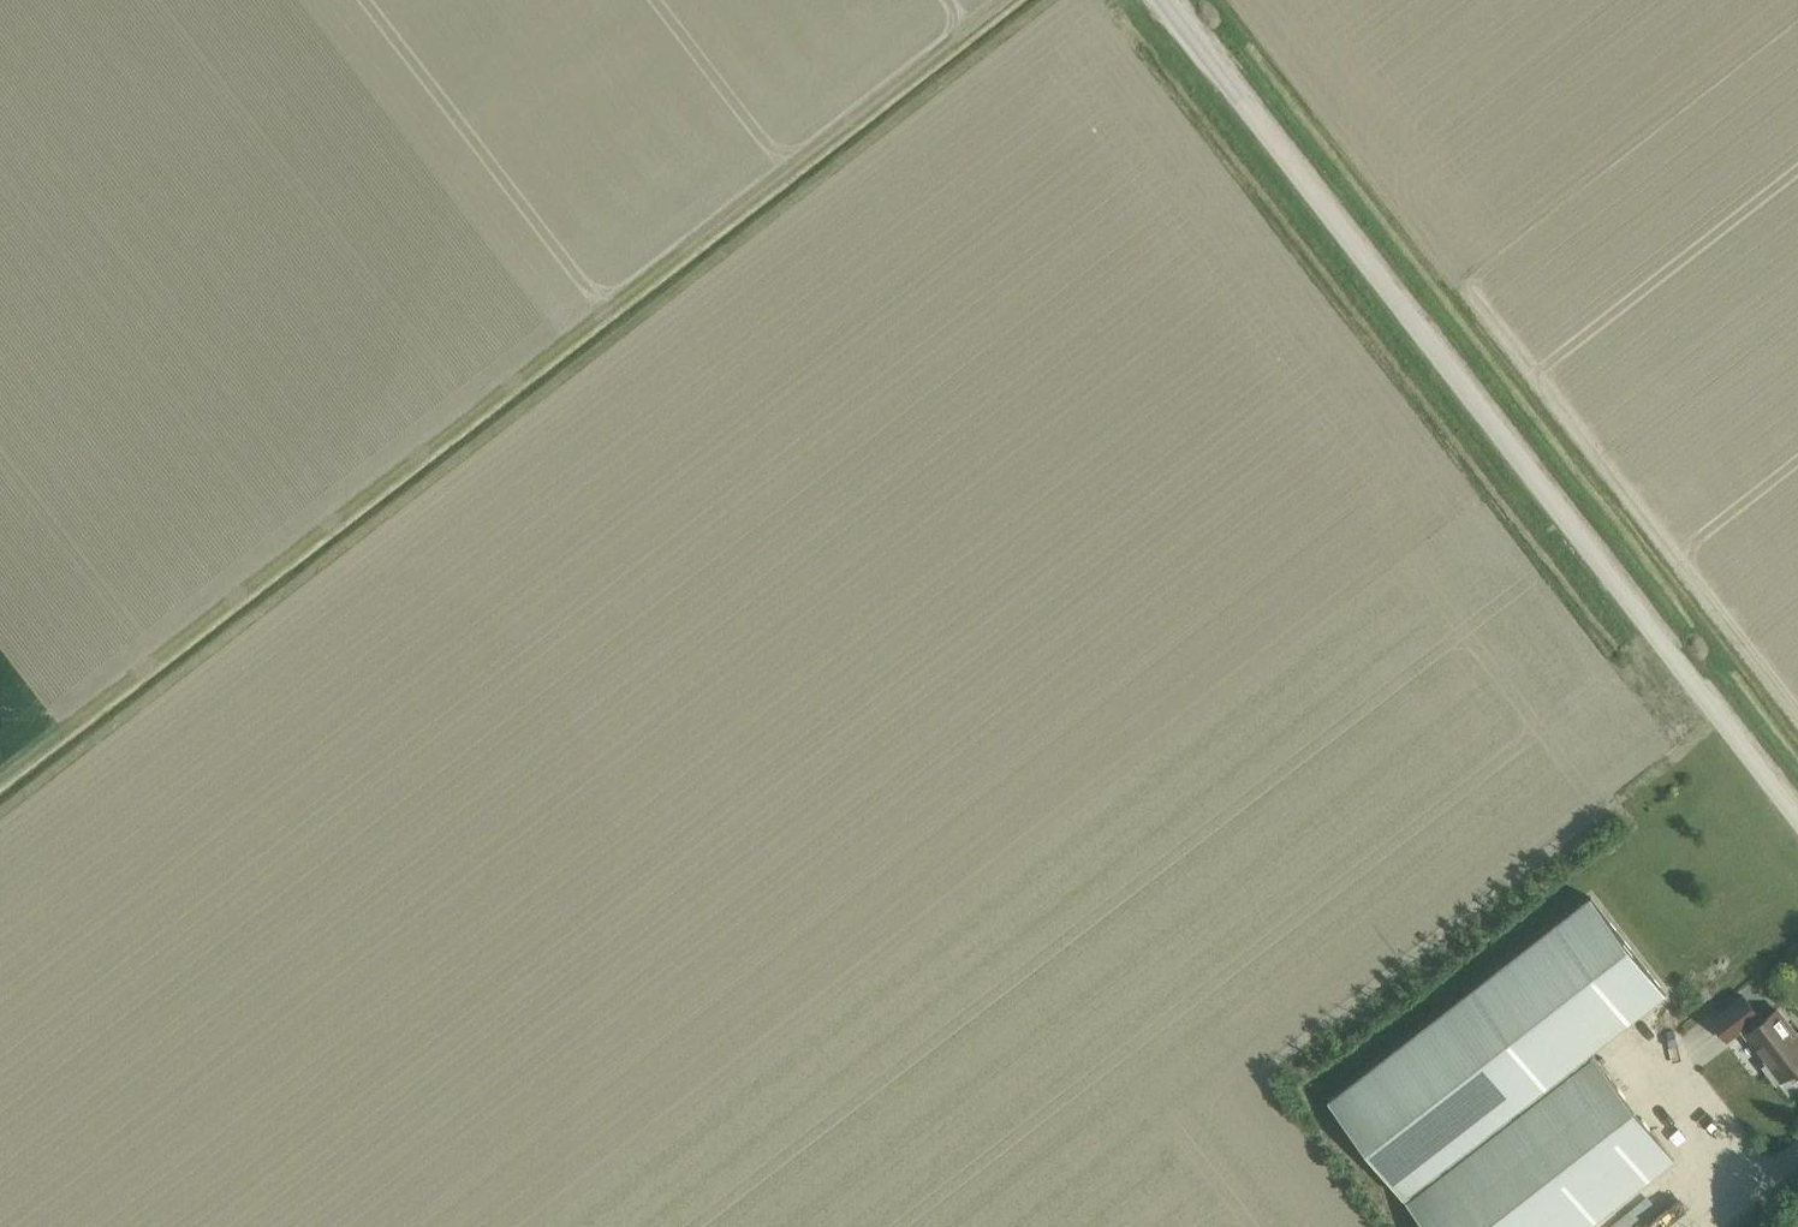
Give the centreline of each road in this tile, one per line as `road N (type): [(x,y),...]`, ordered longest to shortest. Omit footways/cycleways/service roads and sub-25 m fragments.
road 1 (unclassified): [(1797,810),(1166,0)]

